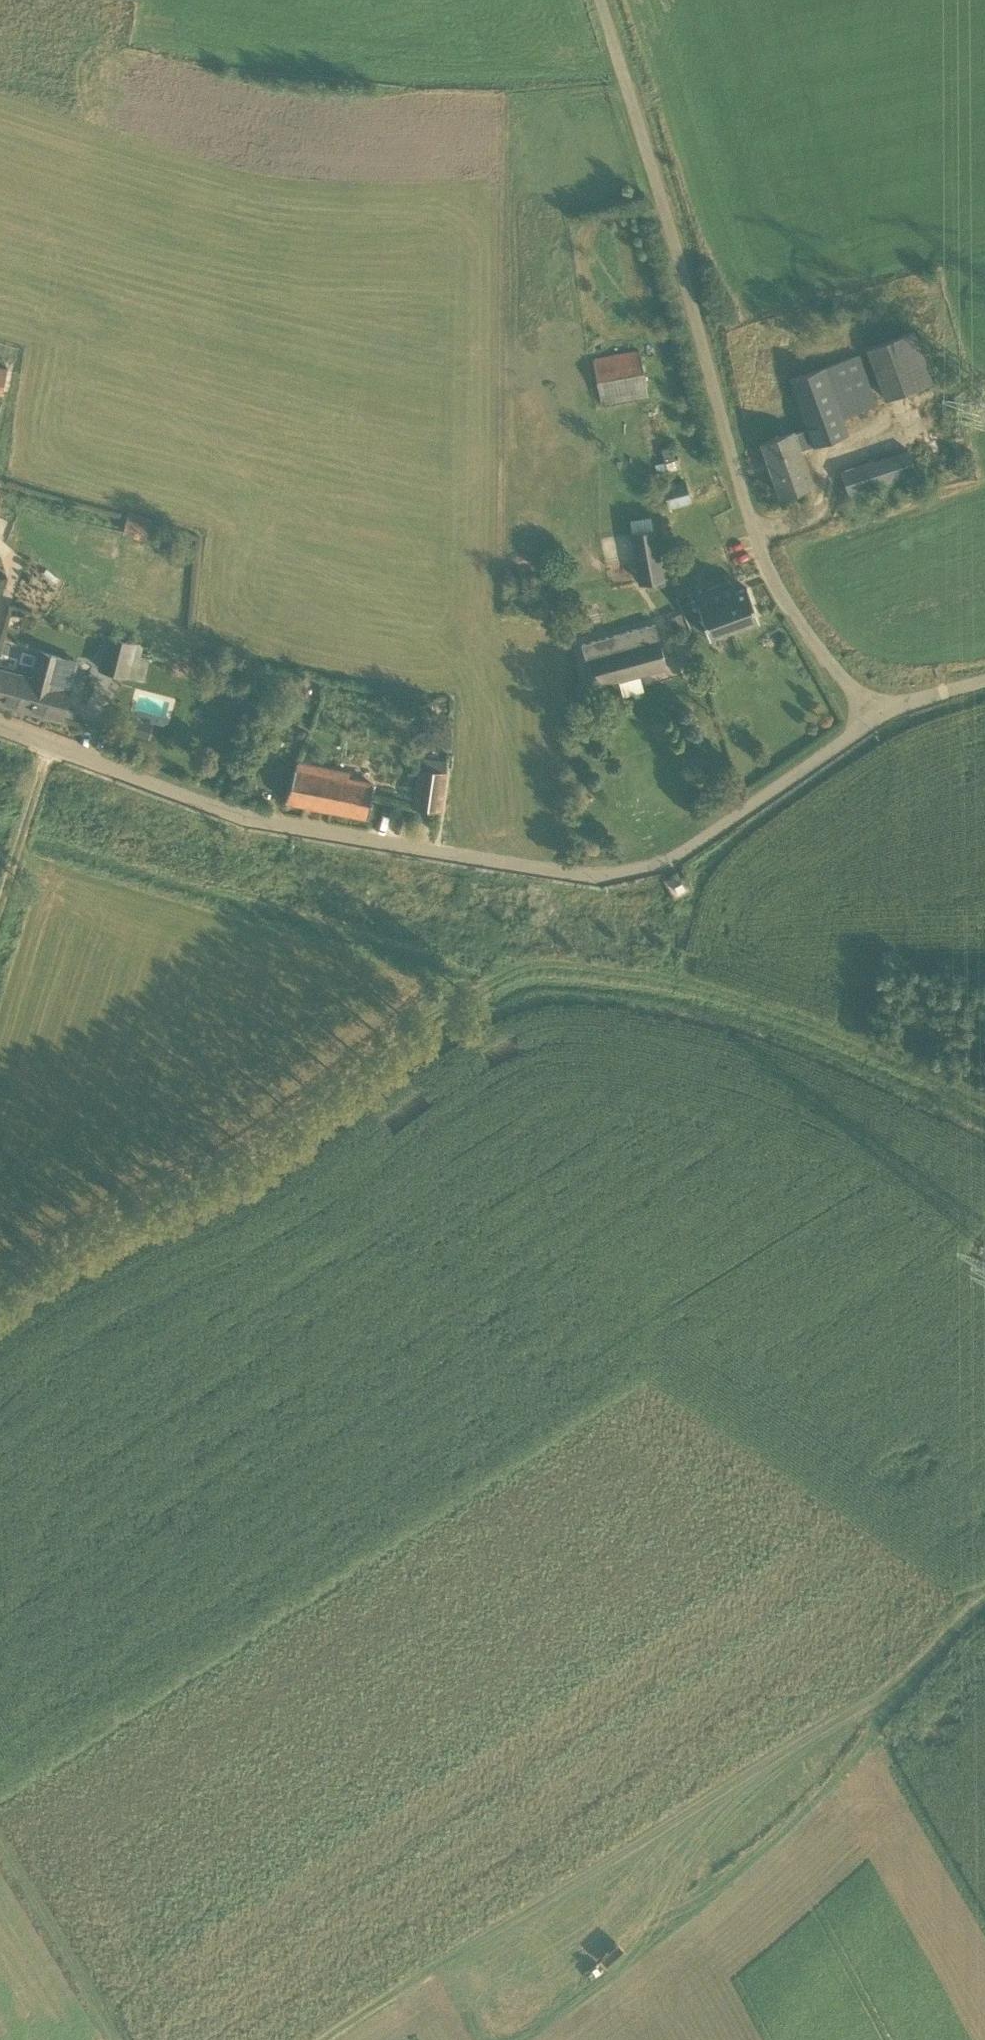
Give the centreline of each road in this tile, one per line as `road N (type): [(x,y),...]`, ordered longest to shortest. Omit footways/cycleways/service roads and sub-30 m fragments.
road 1 (unclassified): [(875,717),(656,870),(614,878),(533,874),(306,832),(116,775),(0,729)]
road 2 (track): [(321,2039),(573,1888),(761,1760),(829,1723),(890,1705),(984,1595)]
road 3 (unclassified): [(875,717),(770,573),(598,0)]
road 4 (track): [(0,1840),(109,2039)]
road 5 (track): [(49,749),(0,918)]

